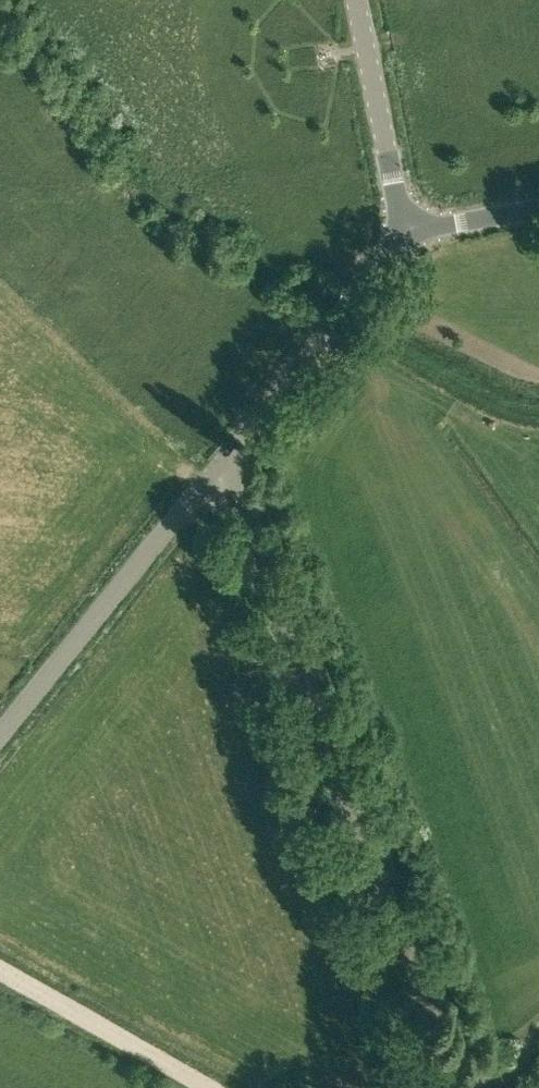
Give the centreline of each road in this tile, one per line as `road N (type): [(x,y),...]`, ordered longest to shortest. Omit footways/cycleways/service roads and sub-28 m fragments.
road 1 (tertiary): [(456,1087),(226,465)]
road 2 (unclassified): [(0,740),(226,465)]
road 3 (unclassified): [(226,465),(409,248)]
road 4 (unclassified): [(409,248),(358,0)]
road 5 (track): [(0,971),(209,1087)]
road 6 (unclassified): [(538,212),(442,233),(409,248)]

